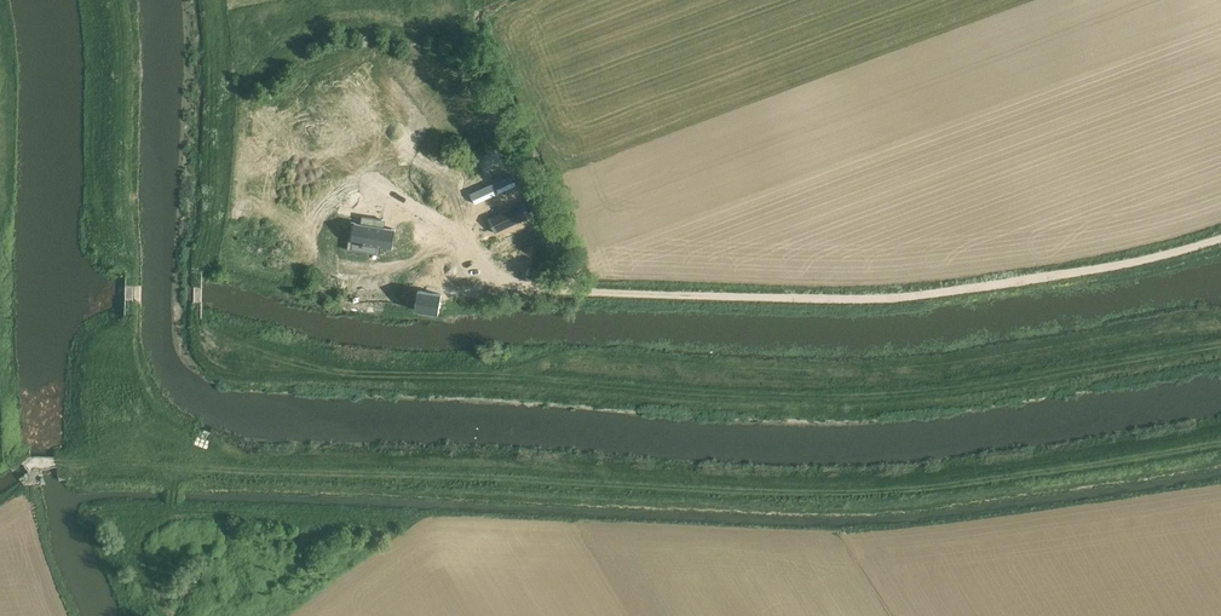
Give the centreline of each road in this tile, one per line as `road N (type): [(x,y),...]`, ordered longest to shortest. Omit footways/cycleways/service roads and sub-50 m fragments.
road 1 (track): [(0,451),(62,462),(901,493),(1220,439)]
road 2 (track): [(1220,342),(897,381),(264,359),(199,334),(191,307)]
road 3 (track): [(1220,235),(1112,267),(867,301),(546,289),(493,279),(464,238),(447,232)]

